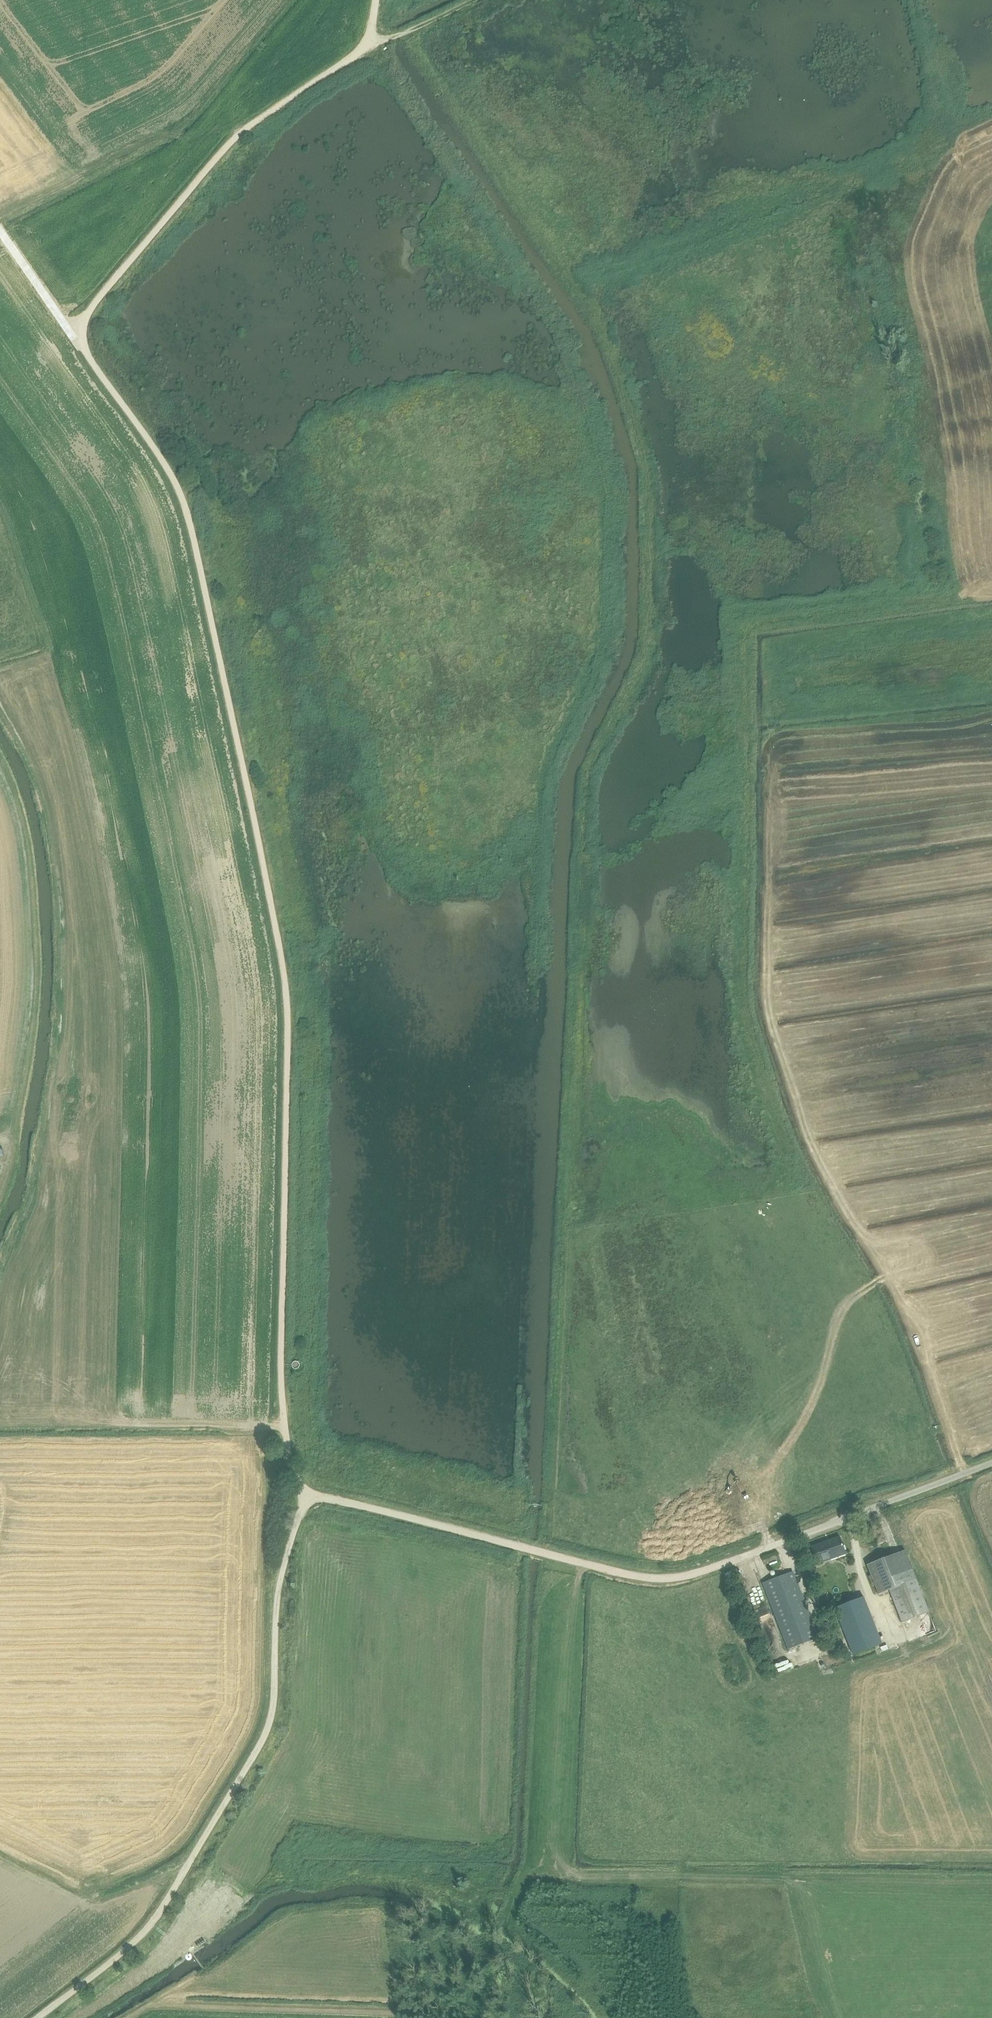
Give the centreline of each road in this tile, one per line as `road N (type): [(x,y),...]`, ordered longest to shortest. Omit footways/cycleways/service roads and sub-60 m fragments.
road 1 (track): [(306,1496),(284,1427),(281,1366),(289,990),(188,508),(159,453),(86,353),(82,329),(239,134),(371,42),(471,0)]
road 2 (track): [(306,1496),(282,1568),(274,1706),(263,1741),(158,1914),(42,2016)]
road 3 (track): [(753,1555),(665,1582),(306,1496)]
road 4 (track): [(0,217),(160,136),(249,128)]
road 5 (unclassified): [(991,1464),(753,1555)]

